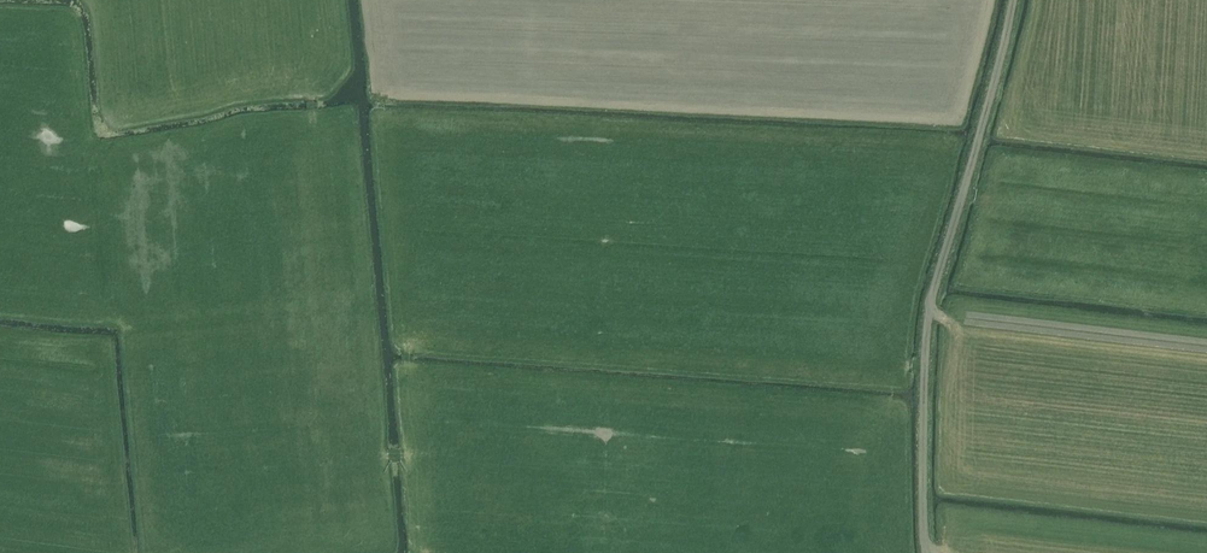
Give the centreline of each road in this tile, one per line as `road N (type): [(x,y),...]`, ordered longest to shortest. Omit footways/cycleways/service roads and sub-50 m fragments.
road 1 (track): [(1014,0),(930,309),(925,552)]

